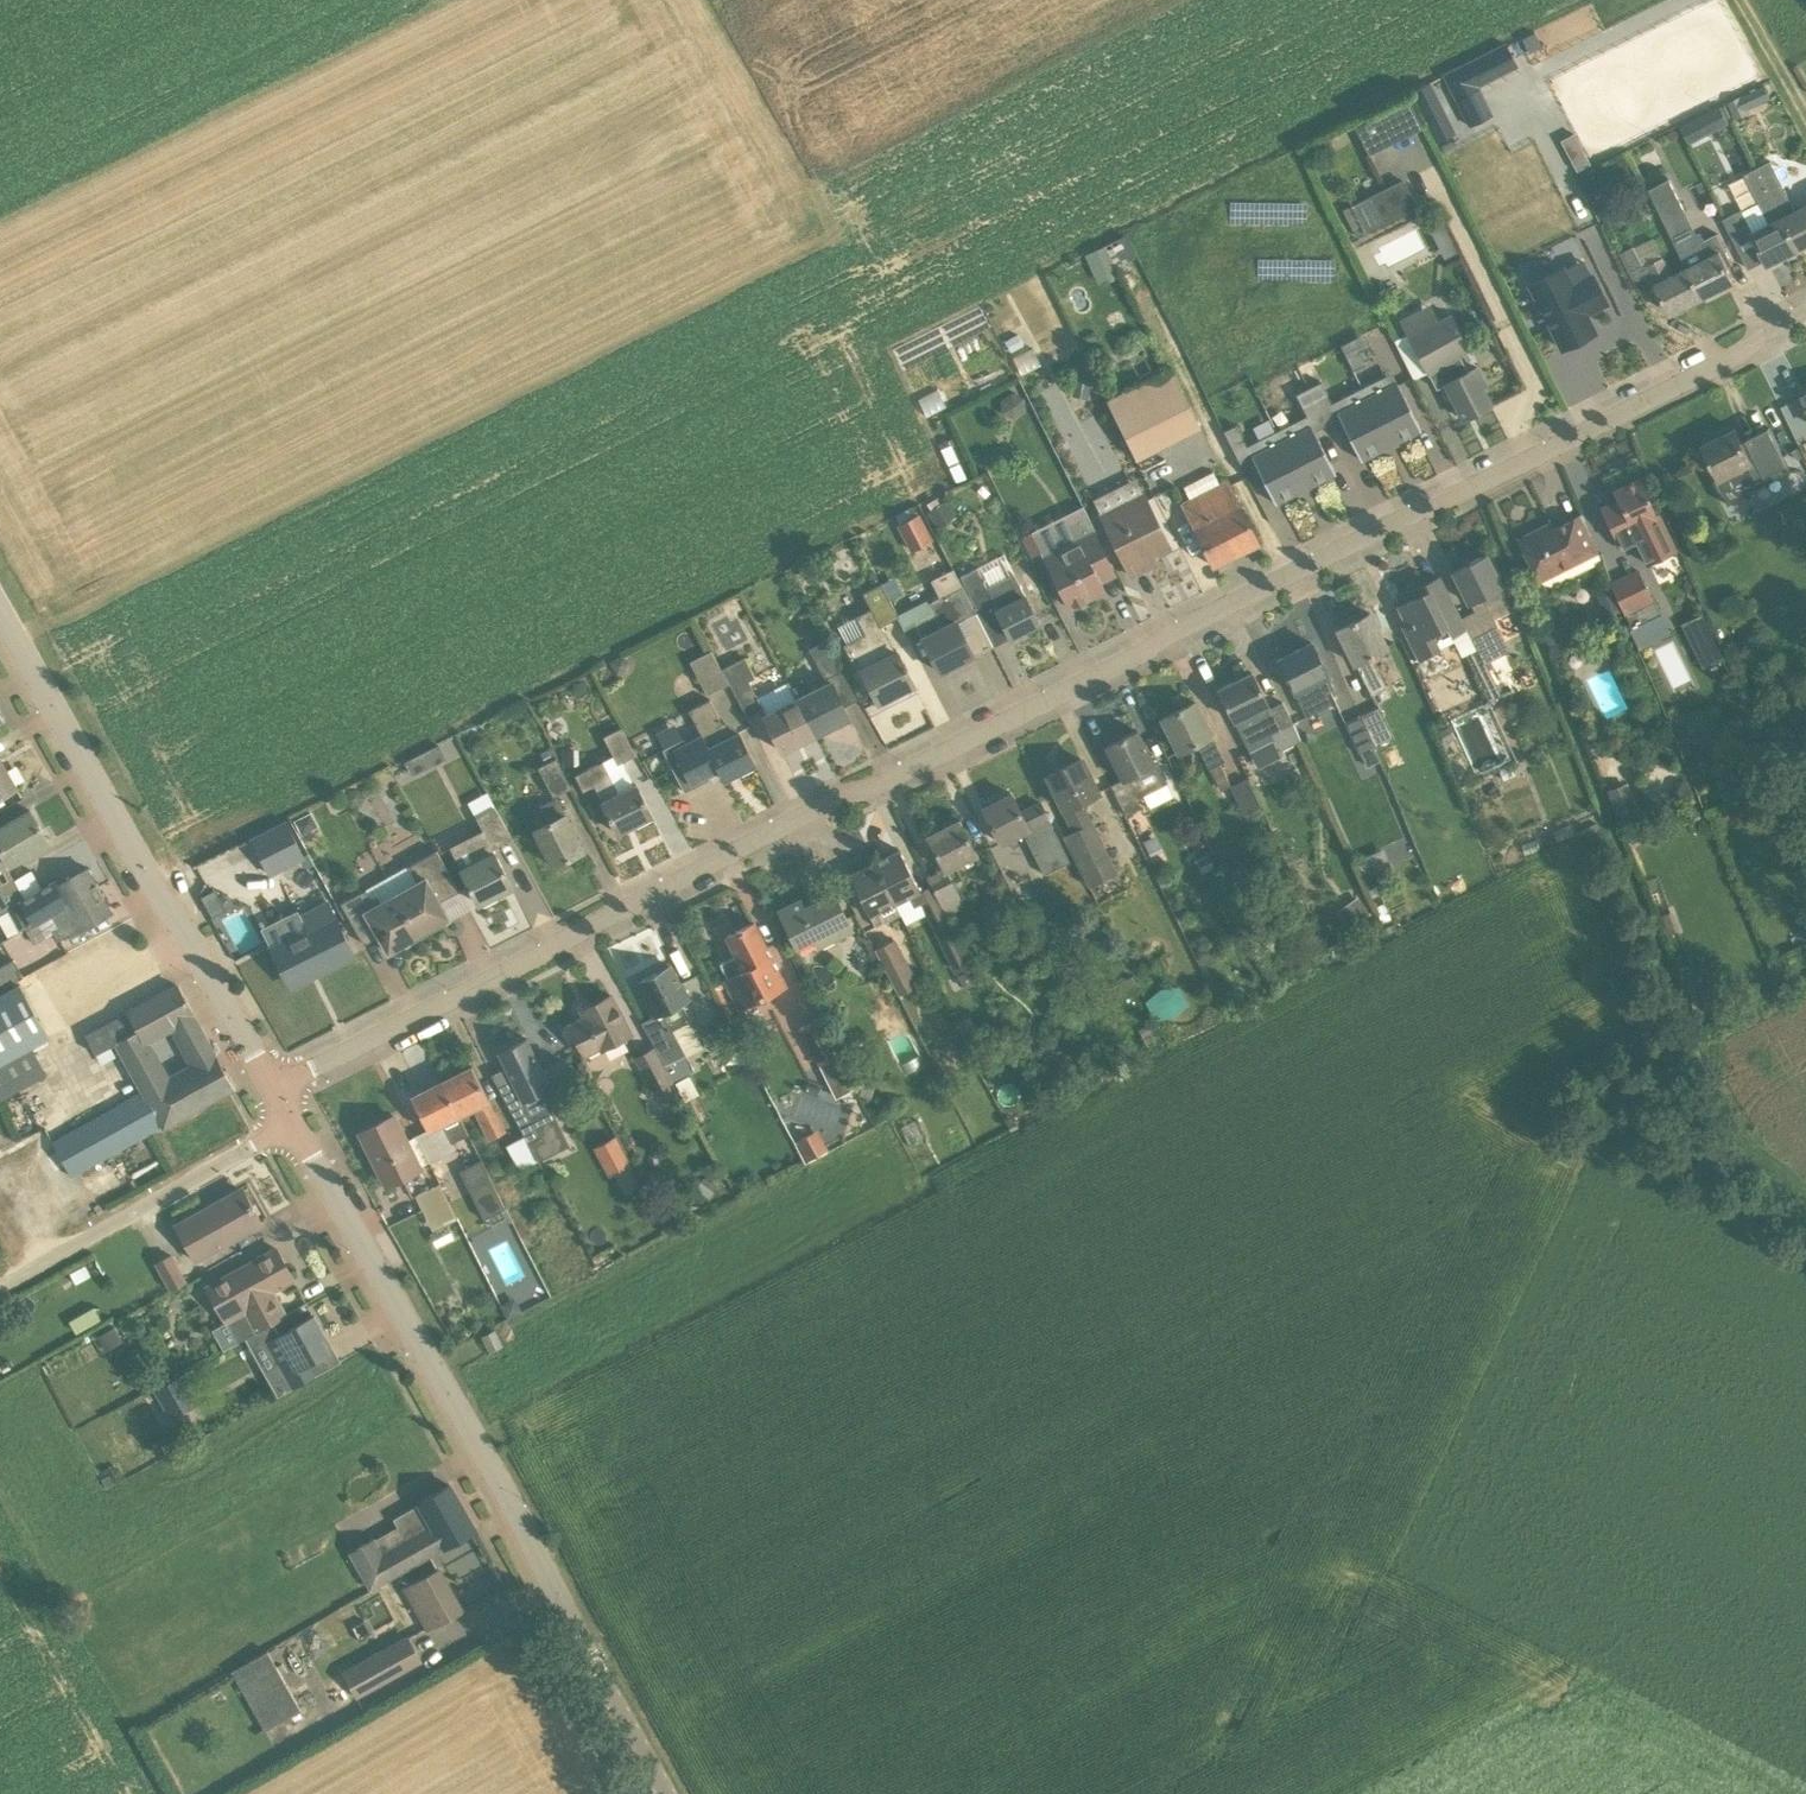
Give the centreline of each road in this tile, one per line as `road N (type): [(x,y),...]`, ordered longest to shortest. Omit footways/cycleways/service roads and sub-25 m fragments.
road 1 (residential): [(273,1088),(836,798),(1732,357),(1805,310)]
road 2 (unclassified): [(666,1793),(292,1123)]
road 3 (unclassified): [(273,1088),(0,612)]
road 4 (unclassified): [(0,1286),(292,1123)]
road 5 (track): [(1805,114),(1741,0)]

